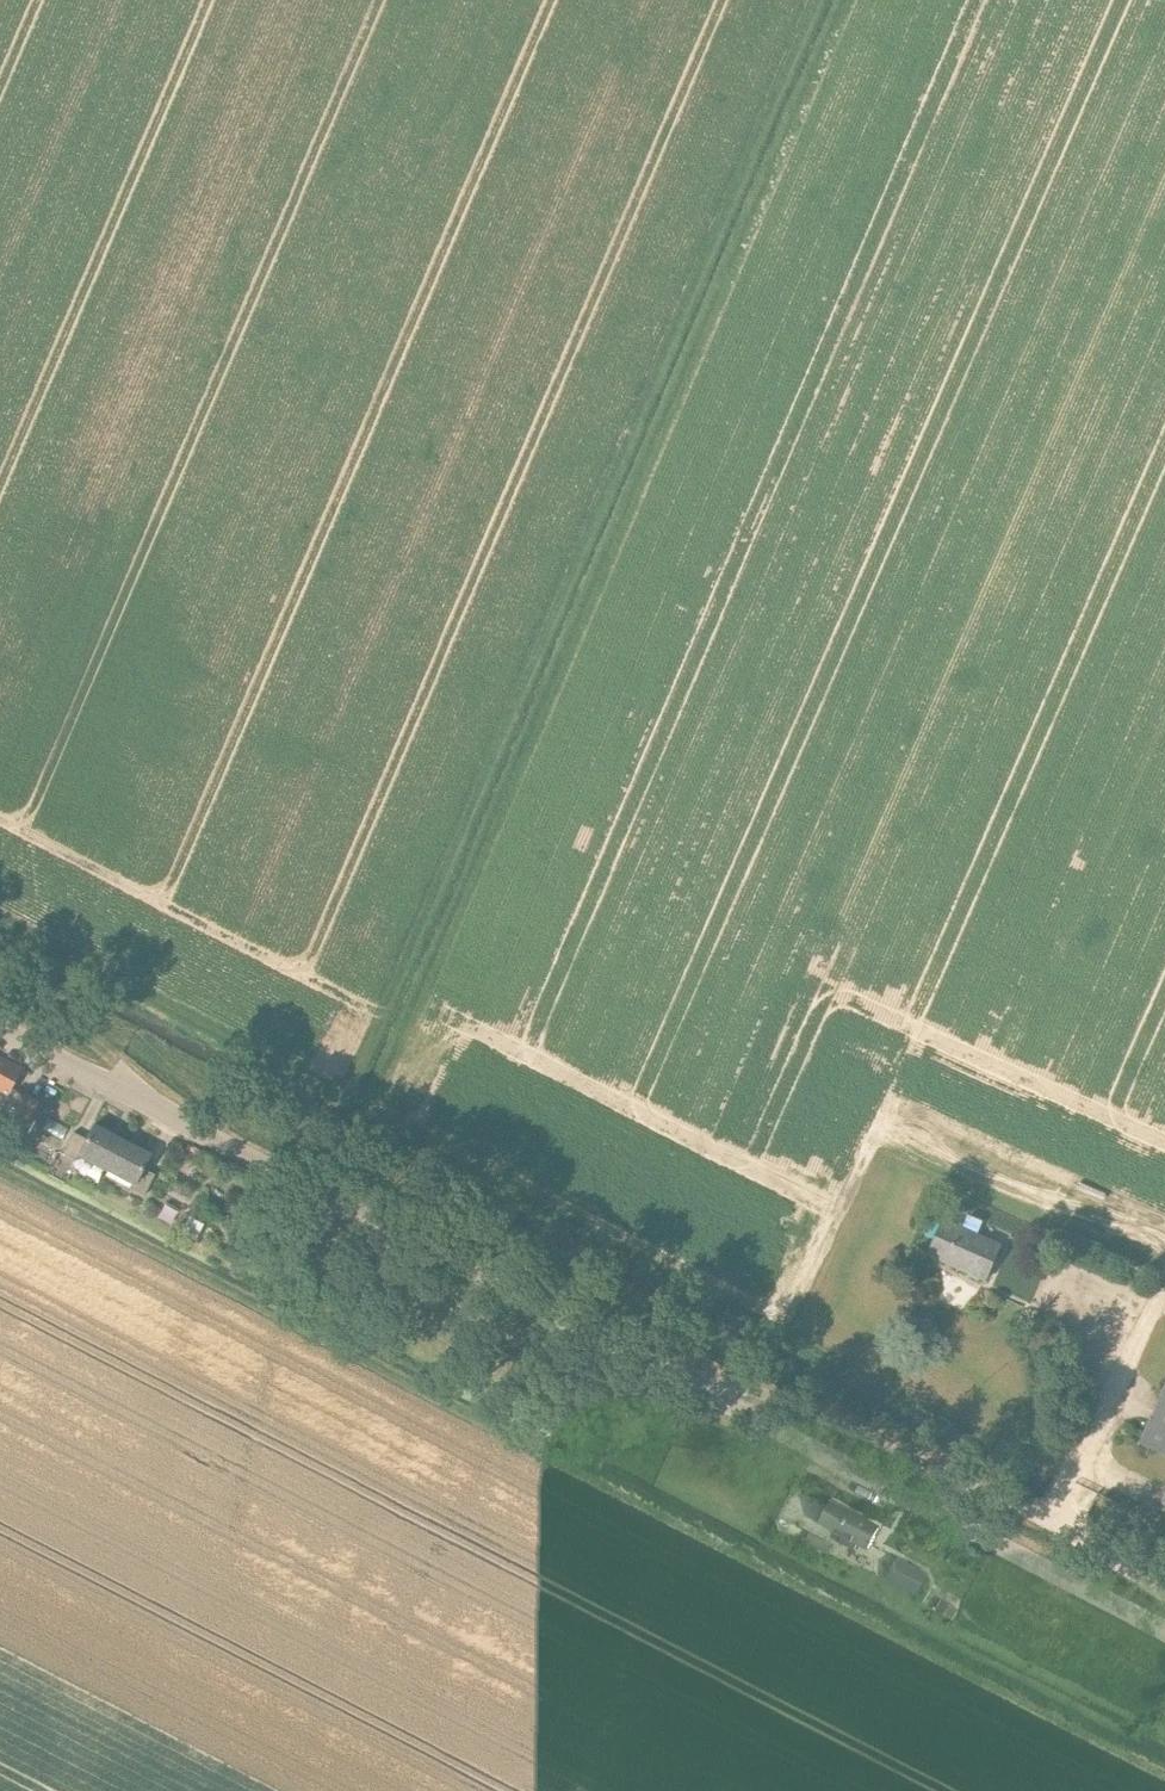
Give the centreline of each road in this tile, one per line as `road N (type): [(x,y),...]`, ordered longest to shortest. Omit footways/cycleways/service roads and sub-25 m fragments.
road 1 (track): [(815,0),(354,1067),(360,1093),(378,1093),(387,1078),(848,0)]
road 2 (unclassified): [(0,1027),(1164,1631)]
road 3 (track): [(0,1172),(1164,1774)]
road 4 (track): [(789,1329),(0,924)]
road 5 (track): [(302,1184),(381,1276),(583,1412),(594,1438),(582,1473)]
road 6 (track): [(0,984),(98,1049),(124,1073),(136,1098)]

